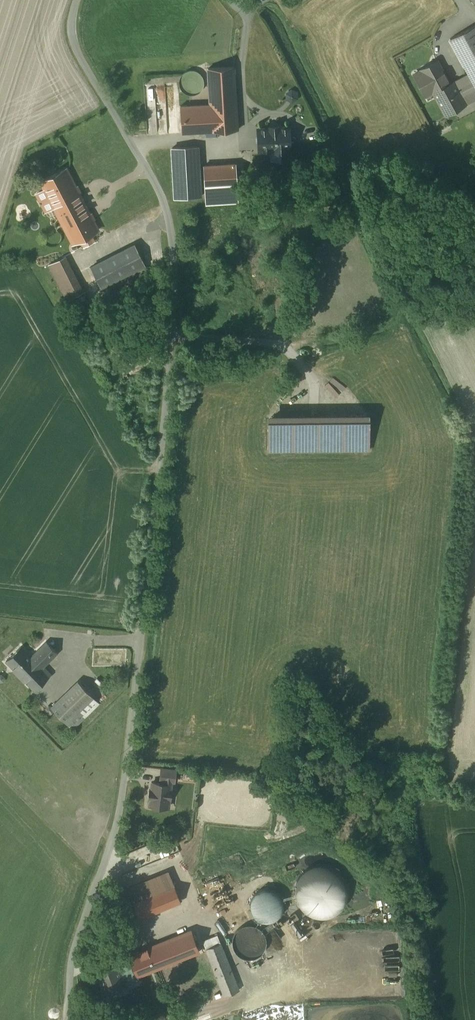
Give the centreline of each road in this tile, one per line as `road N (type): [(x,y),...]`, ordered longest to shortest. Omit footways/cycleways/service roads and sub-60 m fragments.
road 1 (unclassified): [(78,0),(75,42),(157,186),(174,276),(124,780),(73,956),(73,1019)]

